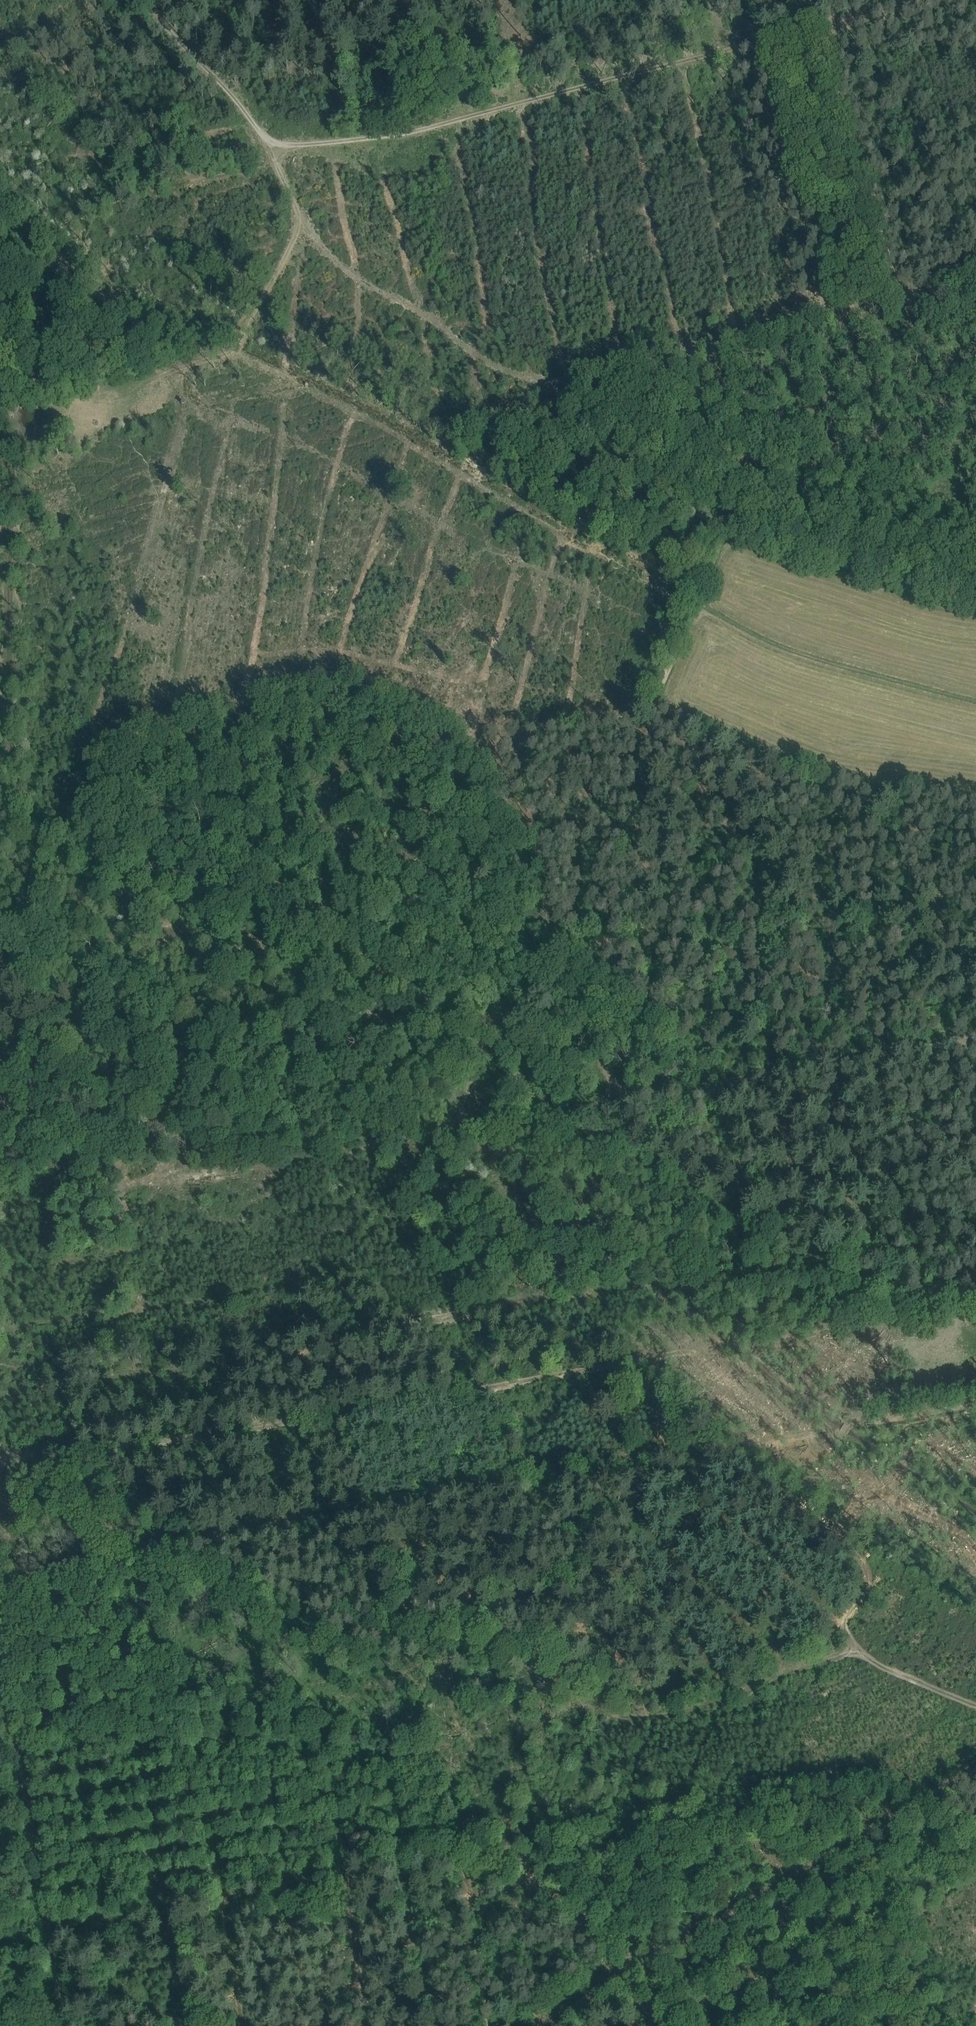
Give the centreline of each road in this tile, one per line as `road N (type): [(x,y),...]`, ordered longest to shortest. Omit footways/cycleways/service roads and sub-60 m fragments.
road 1 (track): [(173,0),(253,108),(306,119),(428,109),(858,0)]
road 2 (track): [(975,1776),(538,2025)]
road 3 (track): [(0,1659),(61,2025)]

